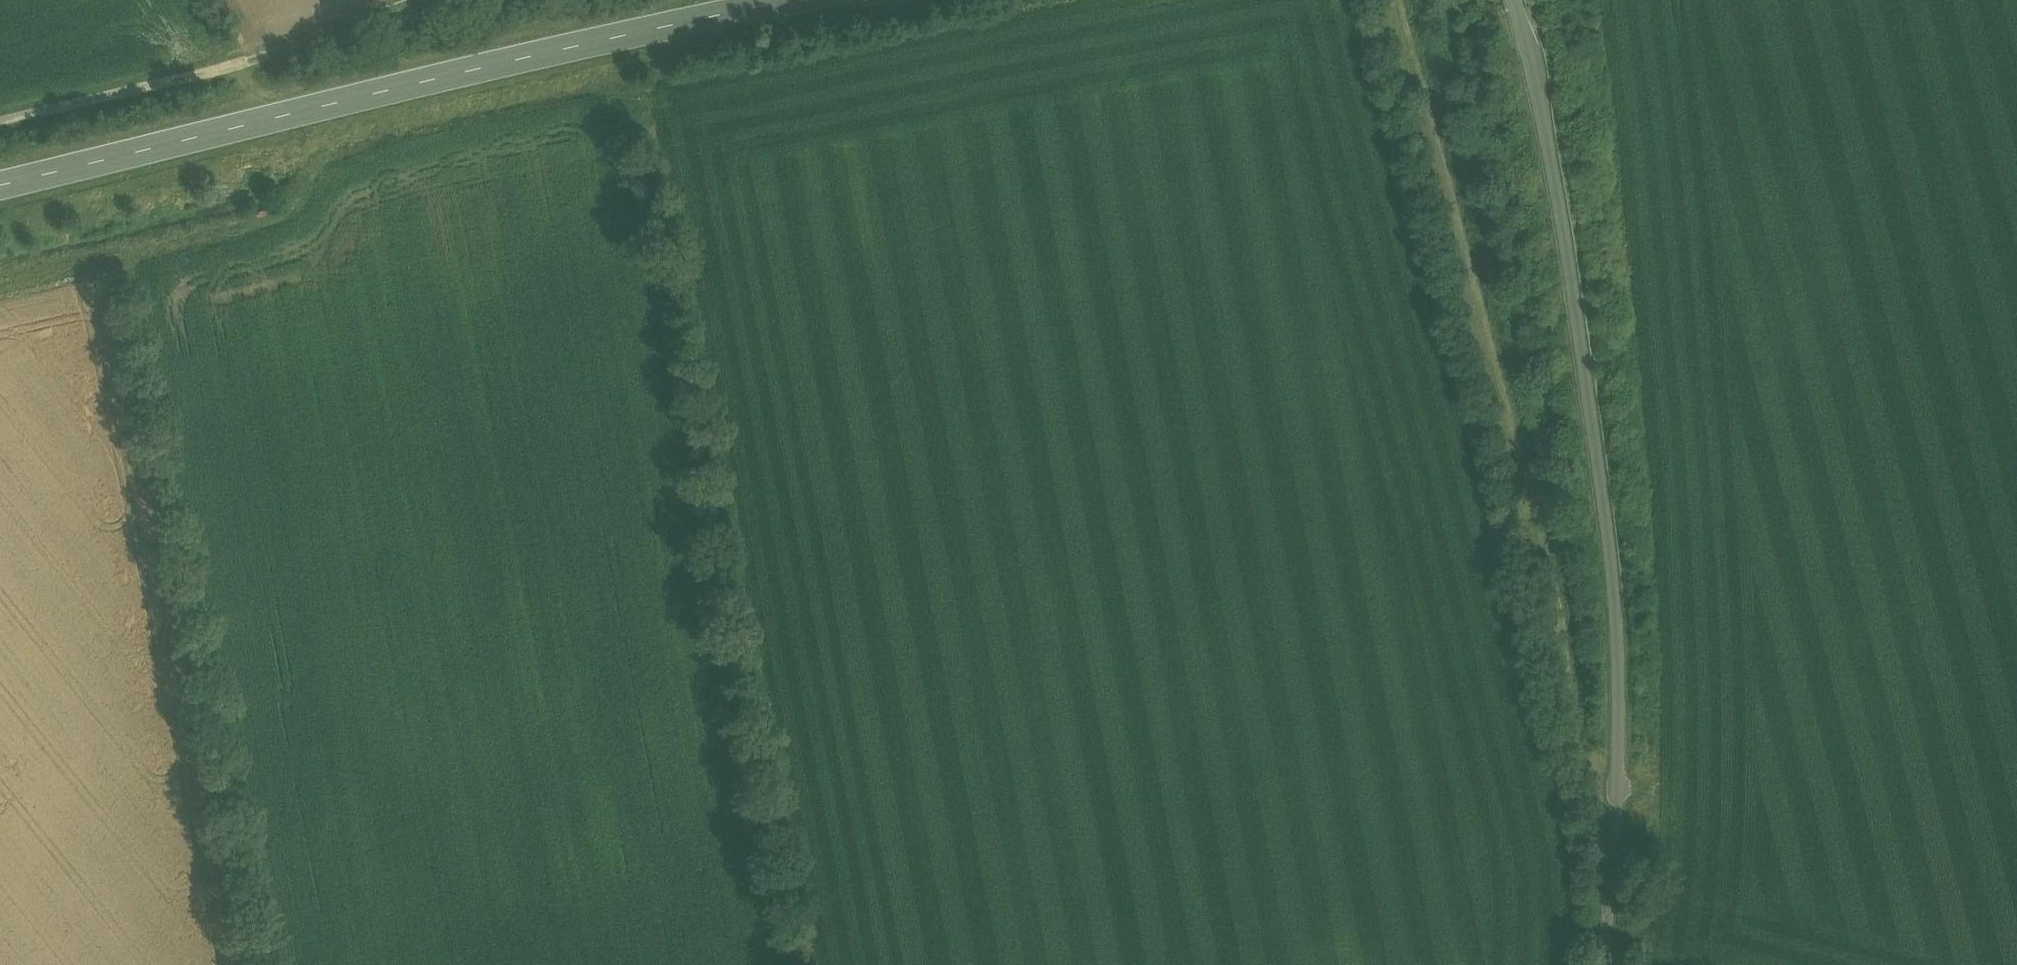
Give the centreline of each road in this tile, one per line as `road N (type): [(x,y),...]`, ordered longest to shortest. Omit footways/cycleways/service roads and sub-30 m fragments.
road 1 (unclassified): [(1609,964),(1620,737),(1617,580),(1571,243),(1520,0)]
road 2 (primary): [(0,185),(787,0)]

